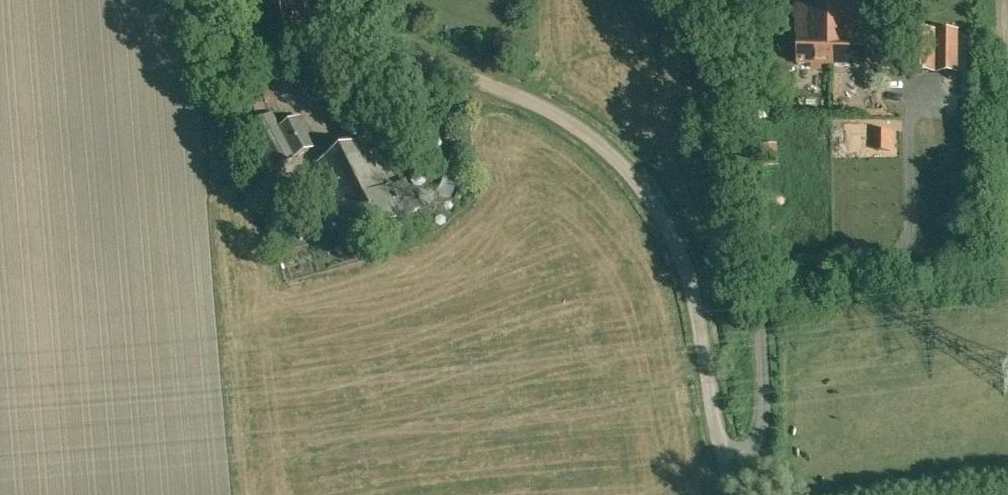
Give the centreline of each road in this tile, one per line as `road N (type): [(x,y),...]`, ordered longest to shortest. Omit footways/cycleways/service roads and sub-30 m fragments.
road 1 (unclassified): [(743,494),(693,276),(633,170),(542,105),(354,29),(336,0)]

